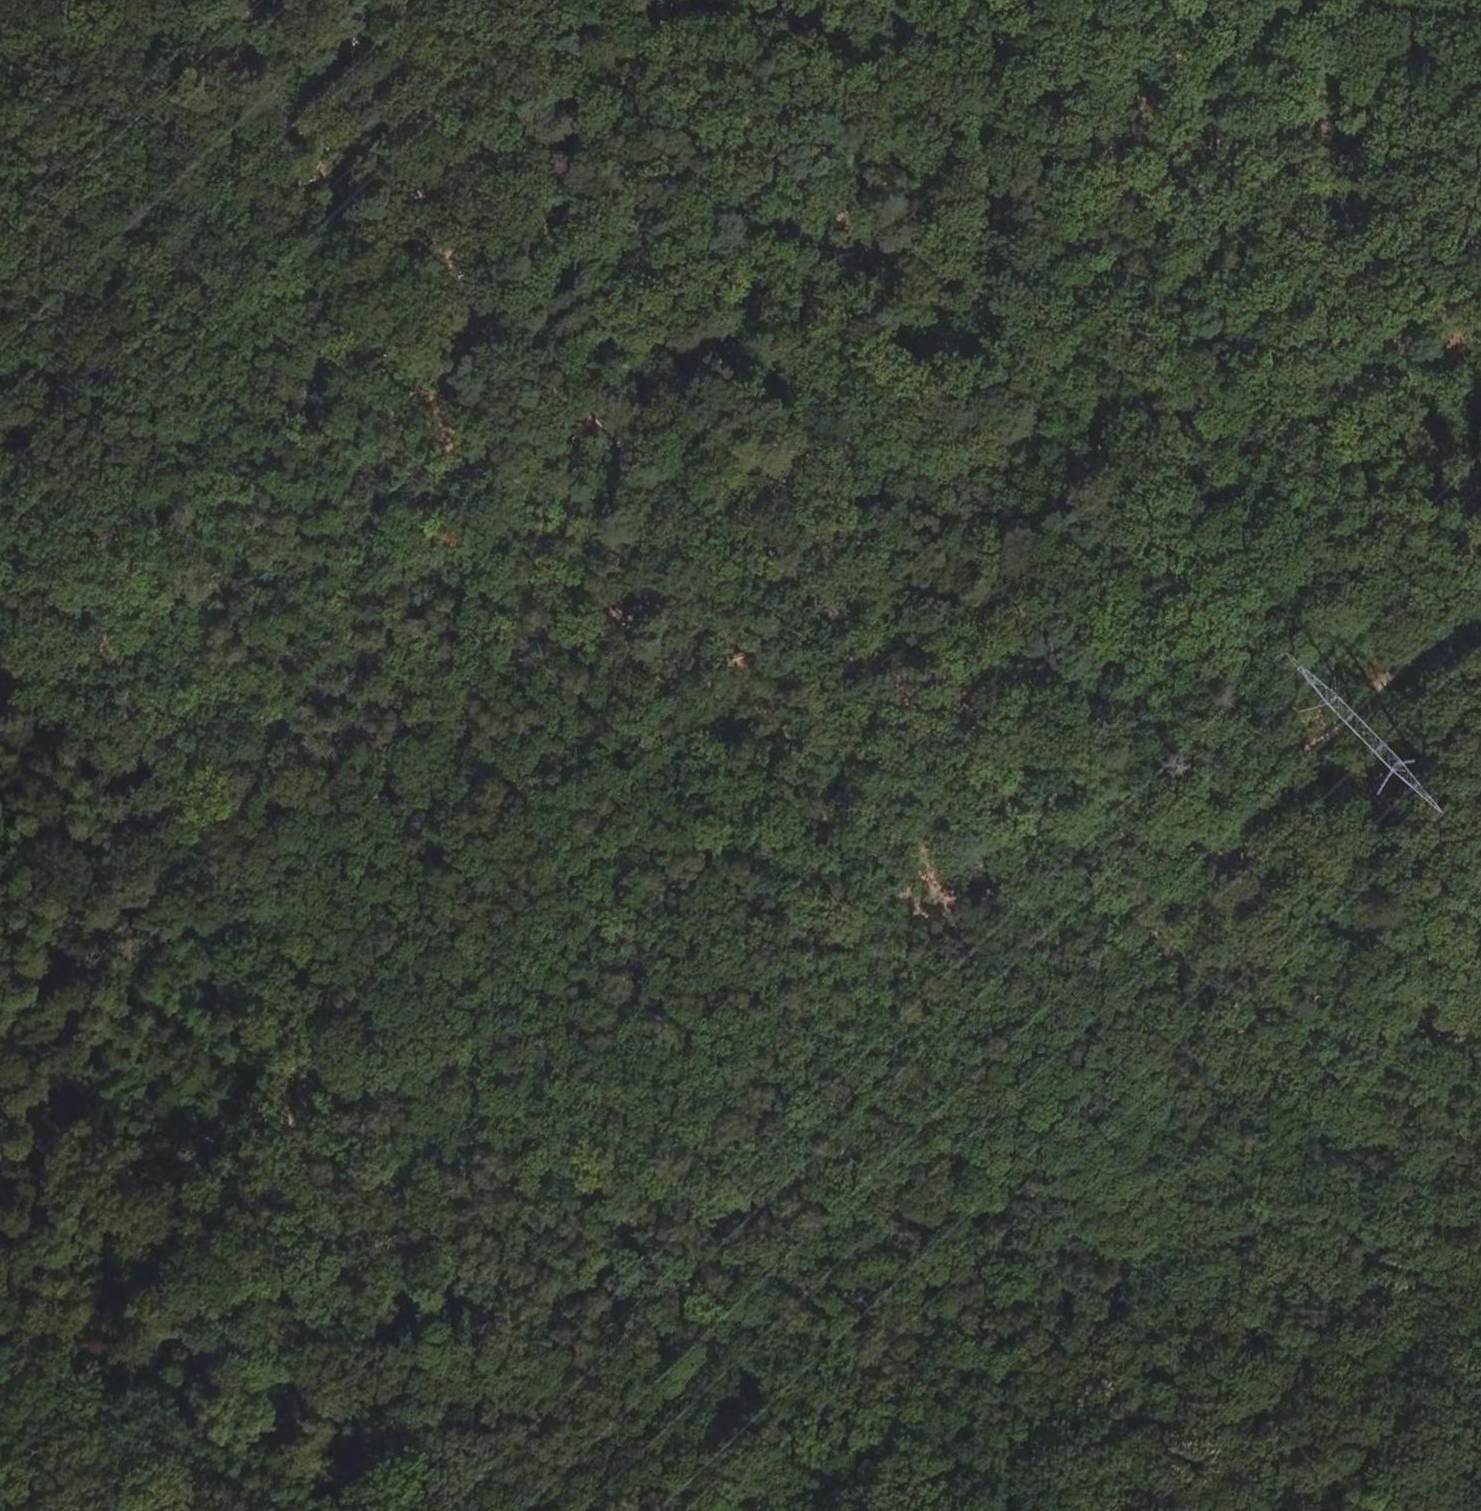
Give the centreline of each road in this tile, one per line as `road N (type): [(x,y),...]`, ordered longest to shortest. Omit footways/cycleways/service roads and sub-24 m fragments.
road 1 (track): [(328,0),(419,192),(657,461),(1062,815),(1210,877),(1427,924),(1480,950)]
road 2 (track): [(1210,877),(1480,593)]

